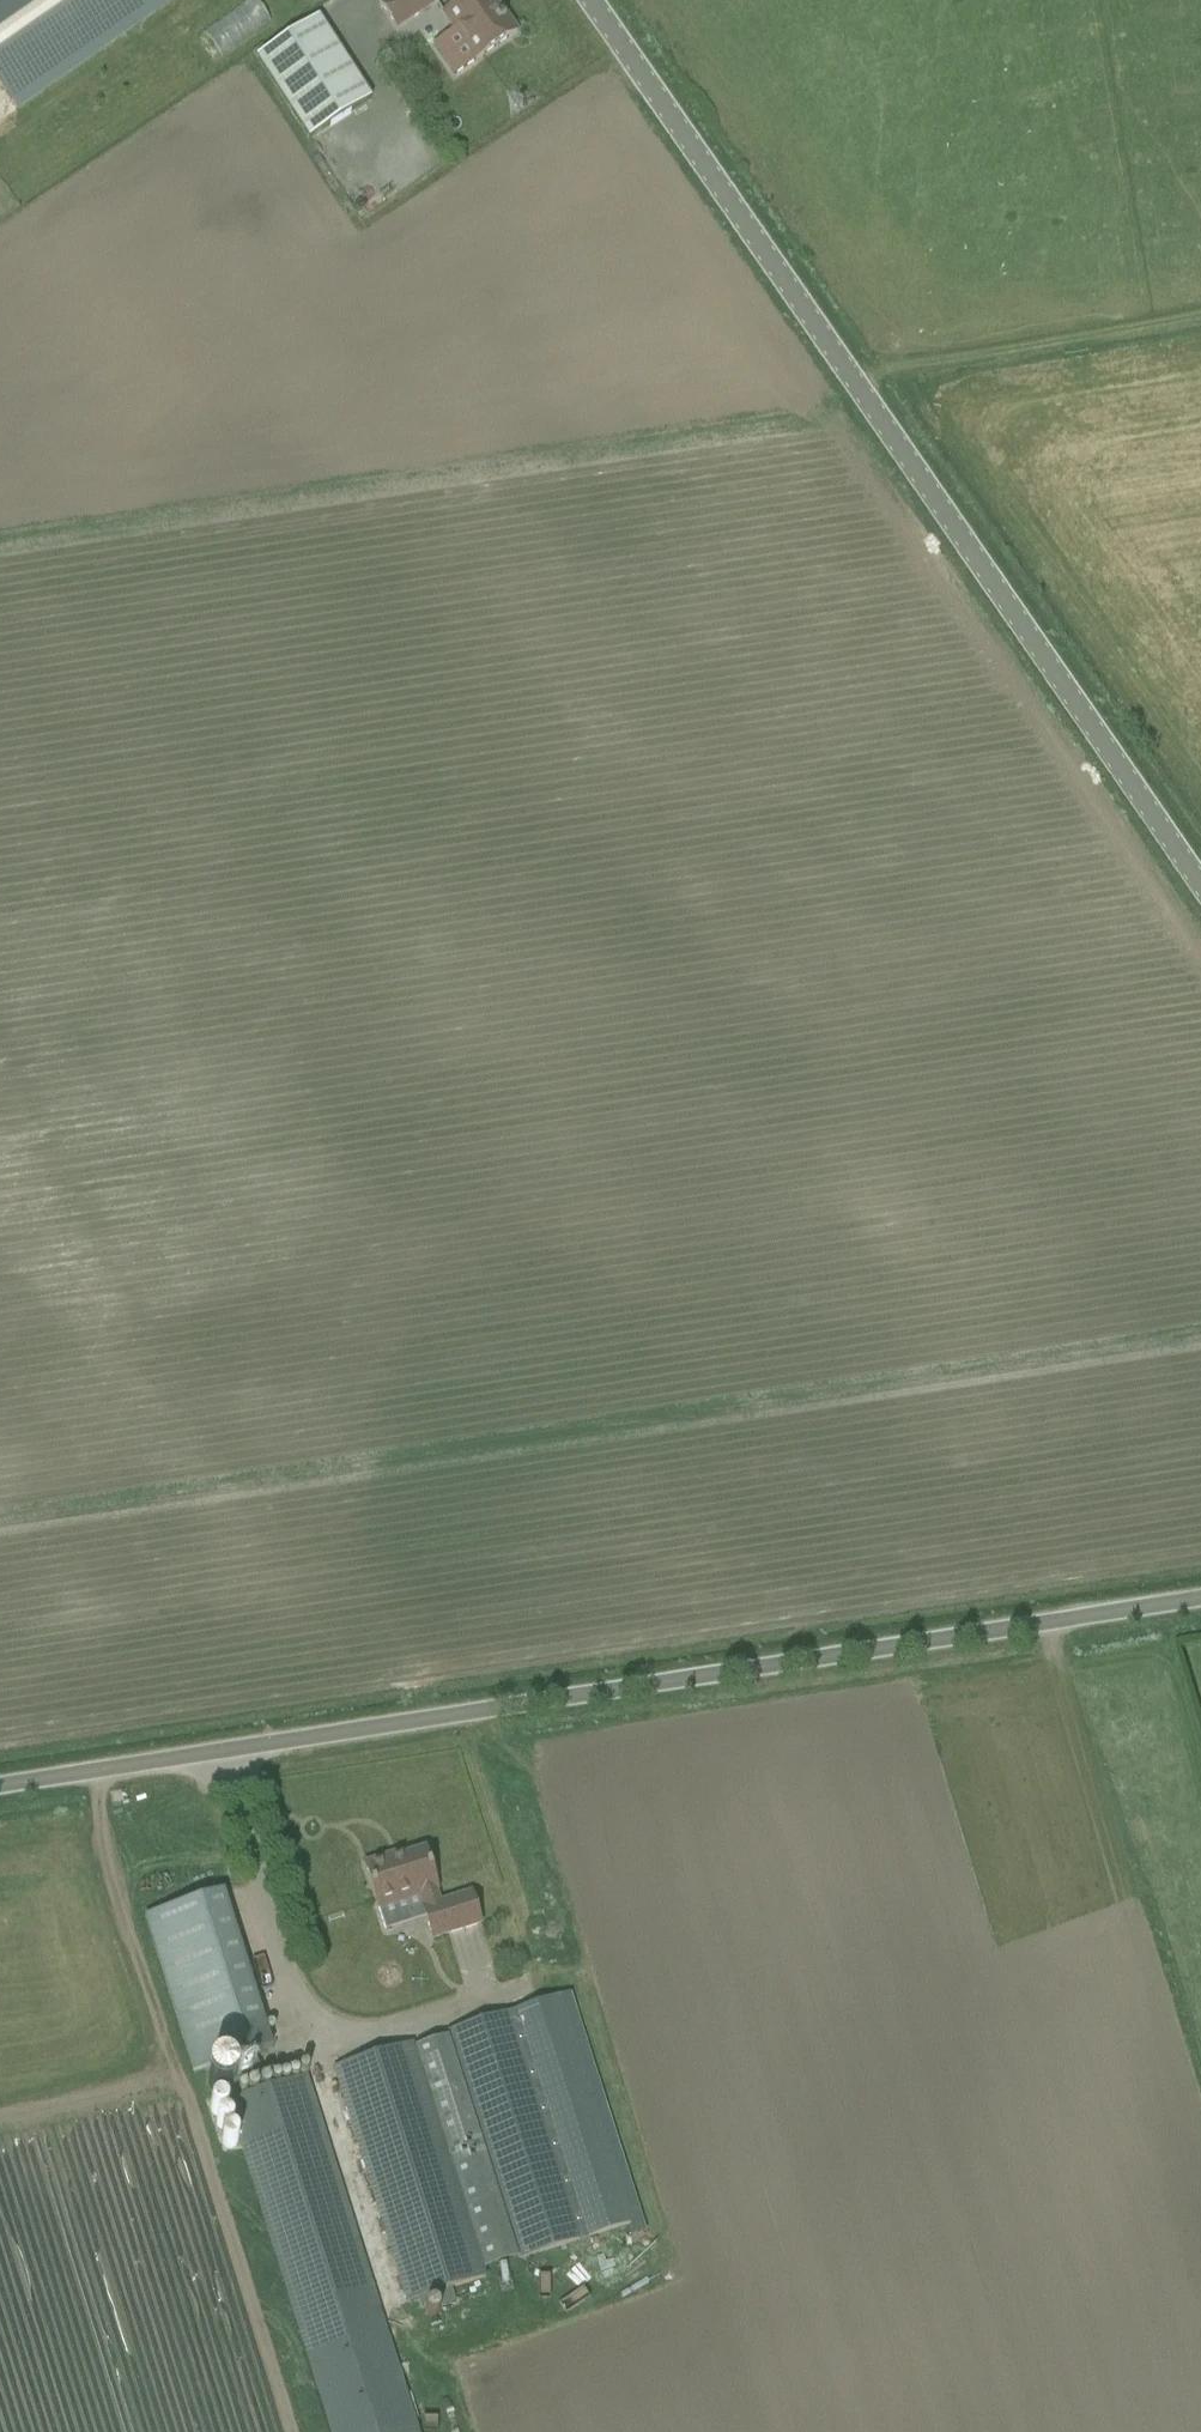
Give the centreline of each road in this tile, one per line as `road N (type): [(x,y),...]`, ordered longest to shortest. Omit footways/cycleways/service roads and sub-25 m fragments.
road 1 (unclassified): [(0,1792),(1200,1600)]
road 2 (unclassified): [(1200,884),(583,0)]

